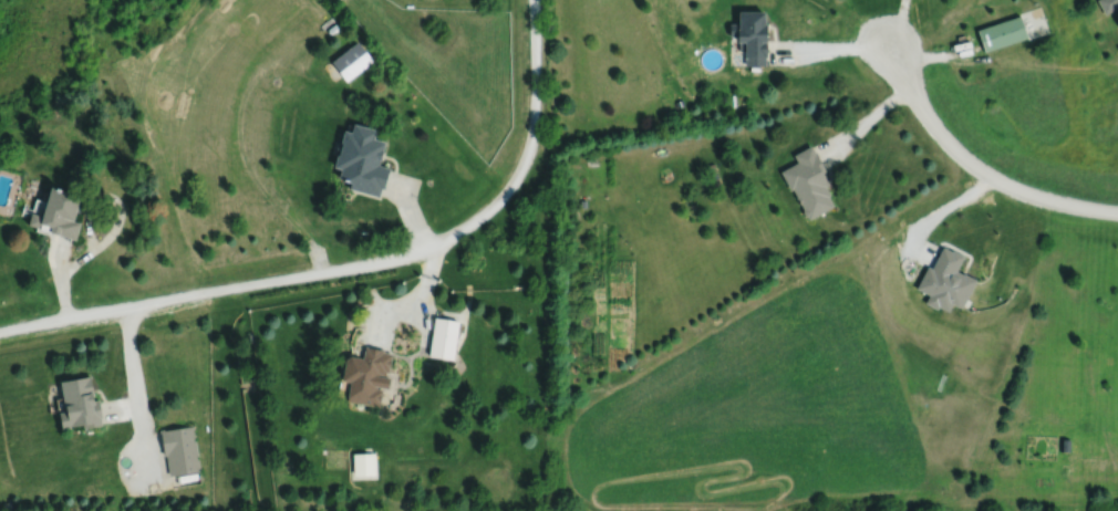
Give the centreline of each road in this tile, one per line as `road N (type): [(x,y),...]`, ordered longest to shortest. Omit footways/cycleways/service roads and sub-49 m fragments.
road 1 (residential): [(533,0),(535,100),(526,154),(498,200),(455,232),(384,260),(0,330)]
road 2 (residential): [(1117,212),(1026,194),(971,165),(927,117),(887,42)]

